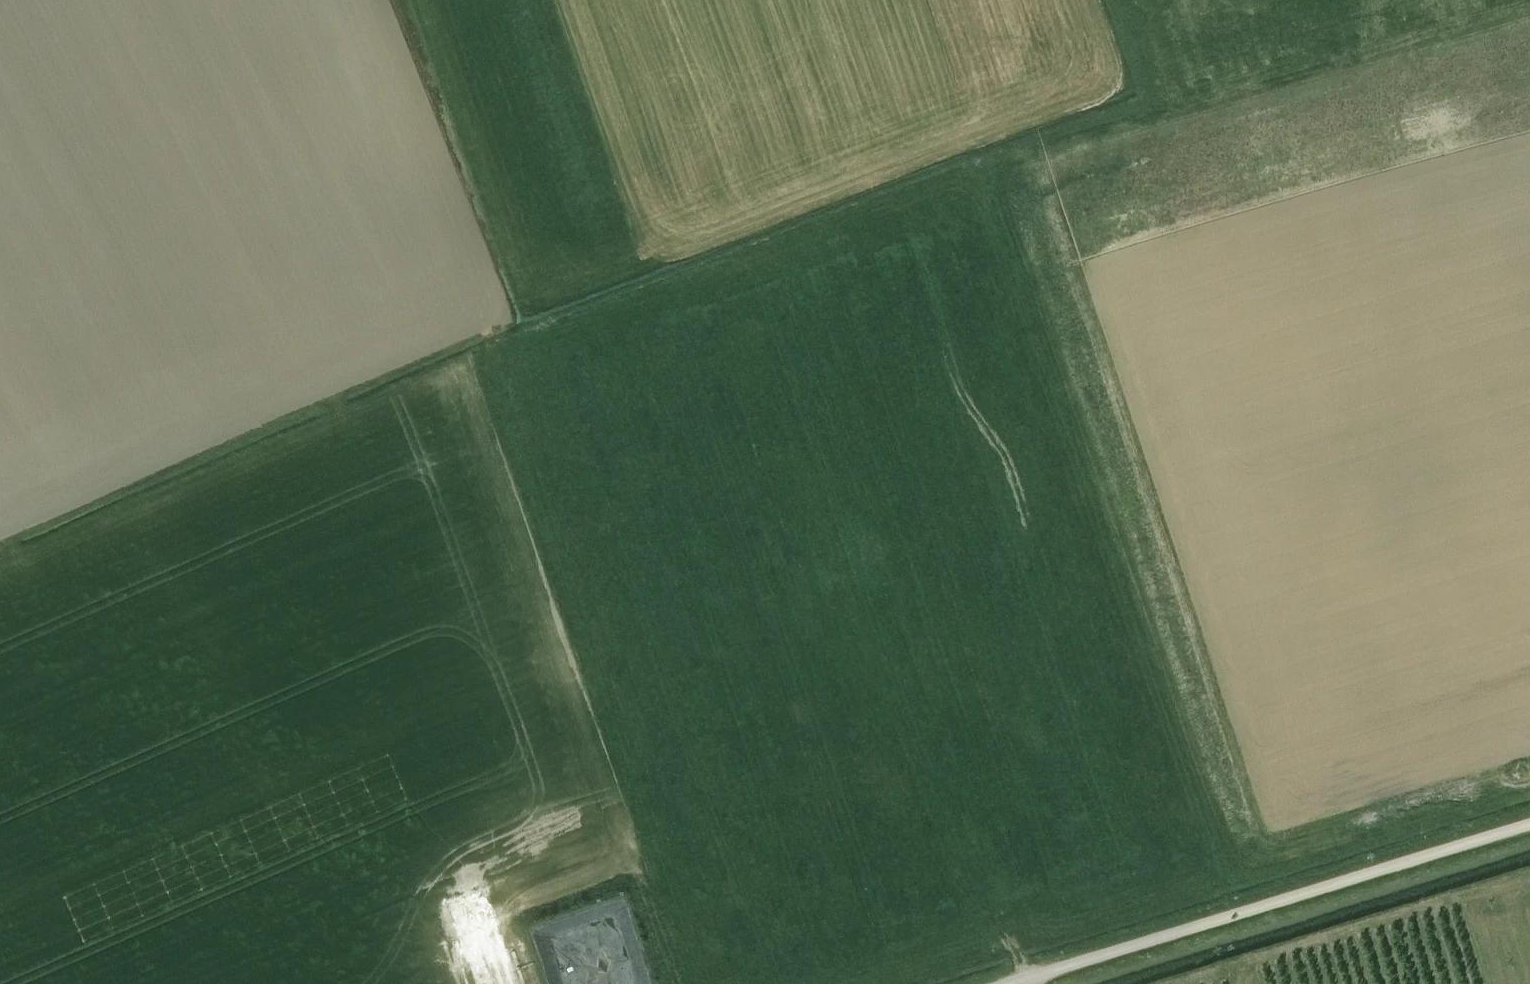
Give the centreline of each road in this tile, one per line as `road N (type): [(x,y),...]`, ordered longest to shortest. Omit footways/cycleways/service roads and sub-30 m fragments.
road 1 (unclassified): [(1015,983),(1529,824)]

